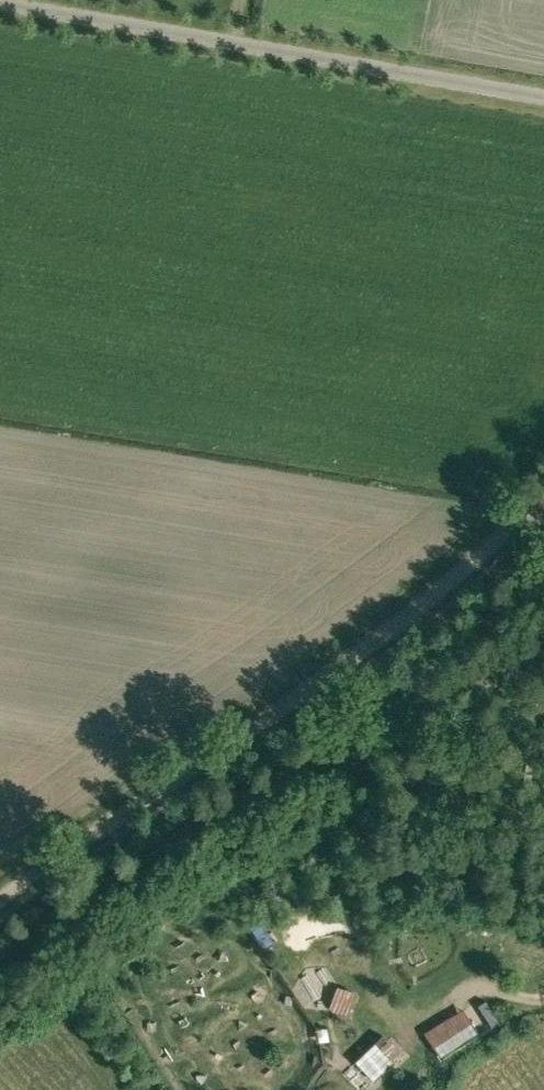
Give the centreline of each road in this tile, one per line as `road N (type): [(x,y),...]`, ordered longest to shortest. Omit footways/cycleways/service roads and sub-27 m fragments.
road 1 (track): [(543,585),(411,695),(401,743),(374,766),(300,777),(90,909),(0,988)]
road 2 (track): [(0,899),(419,604),(543,483)]
road 3 (unclassified): [(543,96),(20,0)]
road 4 (track): [(376,1006),(459,985),(543,994)]

